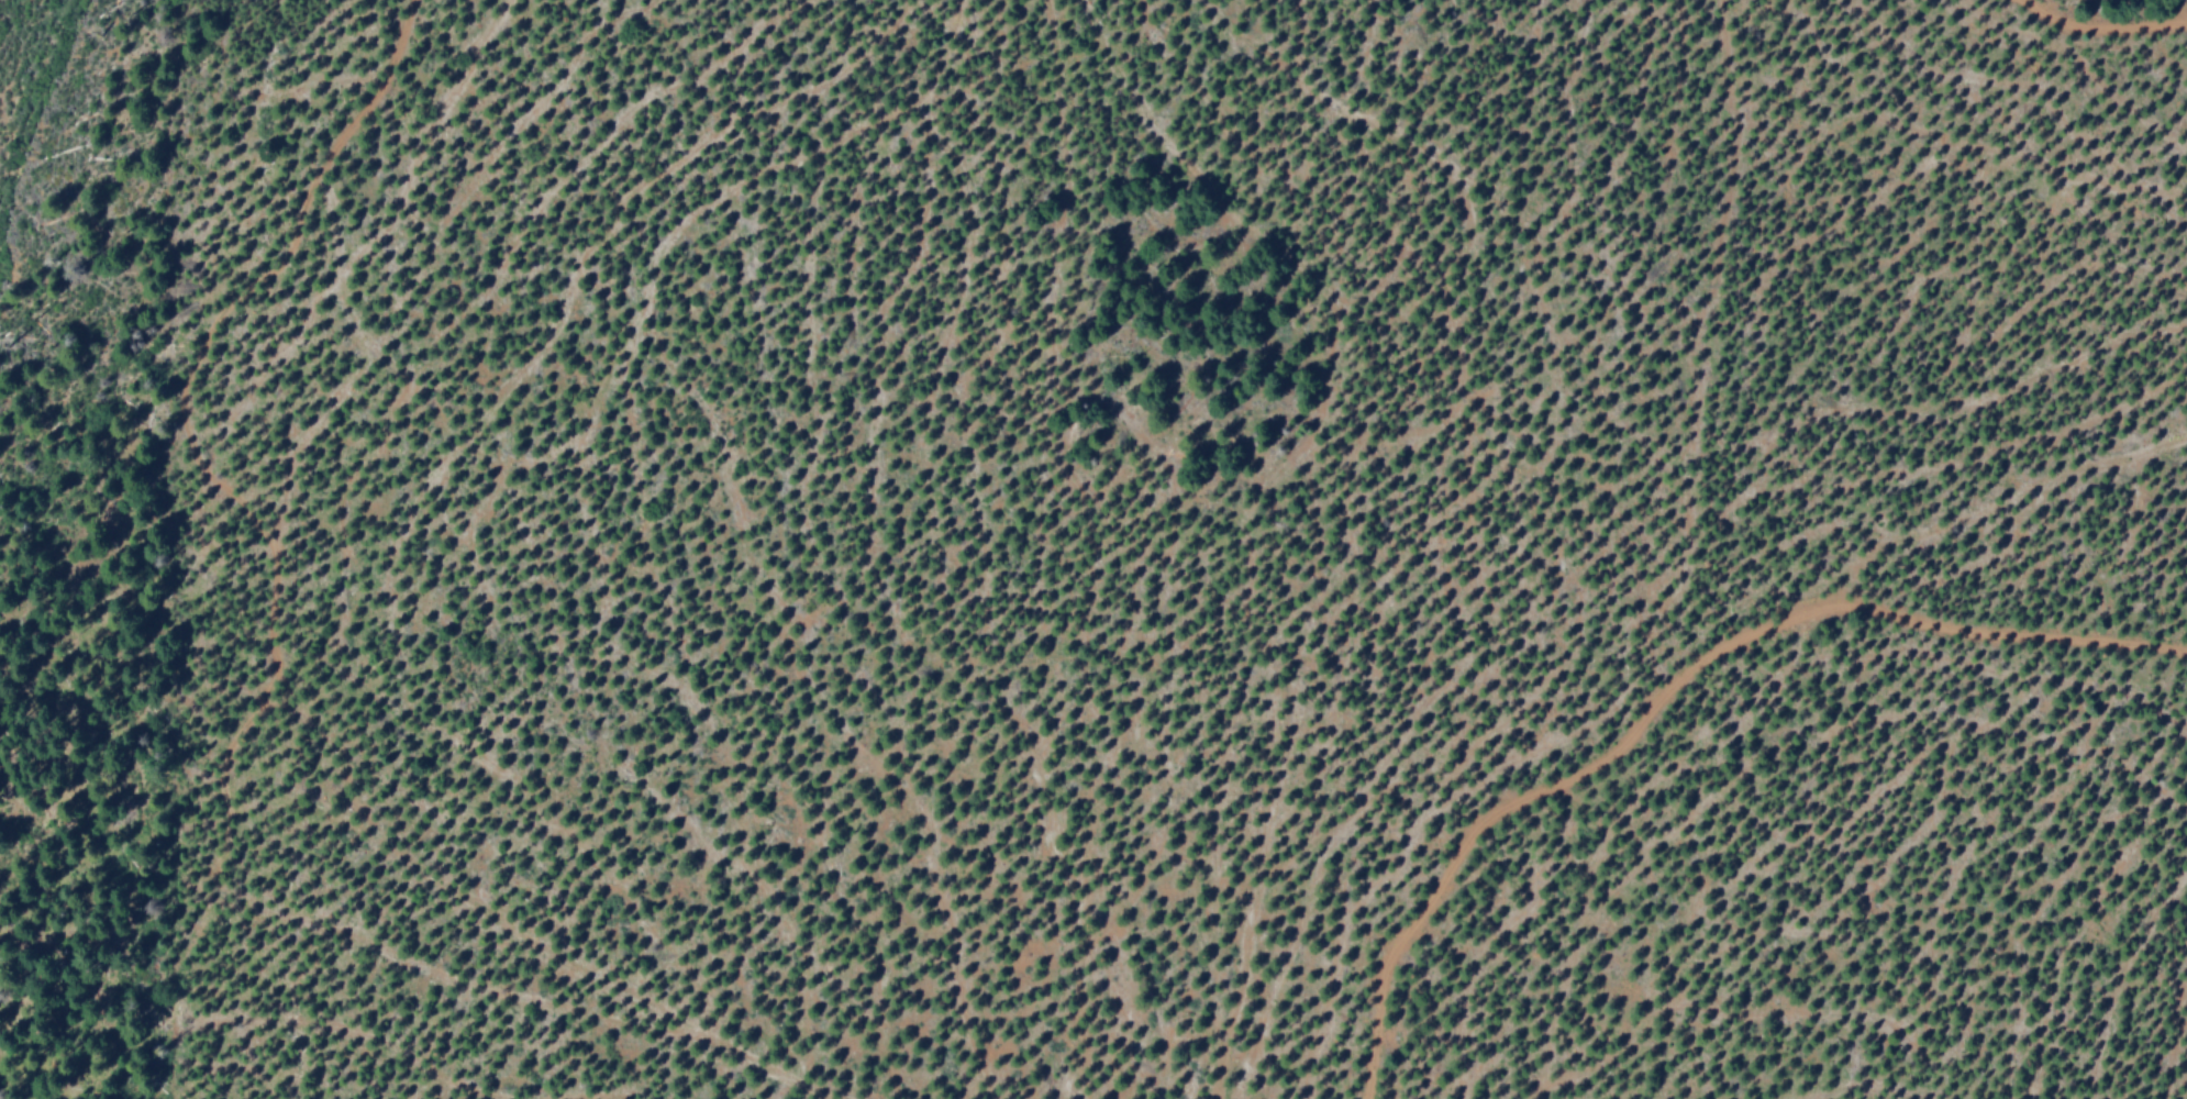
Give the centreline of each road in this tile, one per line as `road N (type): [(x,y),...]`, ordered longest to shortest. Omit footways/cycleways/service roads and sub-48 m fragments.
road 1 (track): [(2186,20),(2090,25),(2044,13),(2028,0)]

